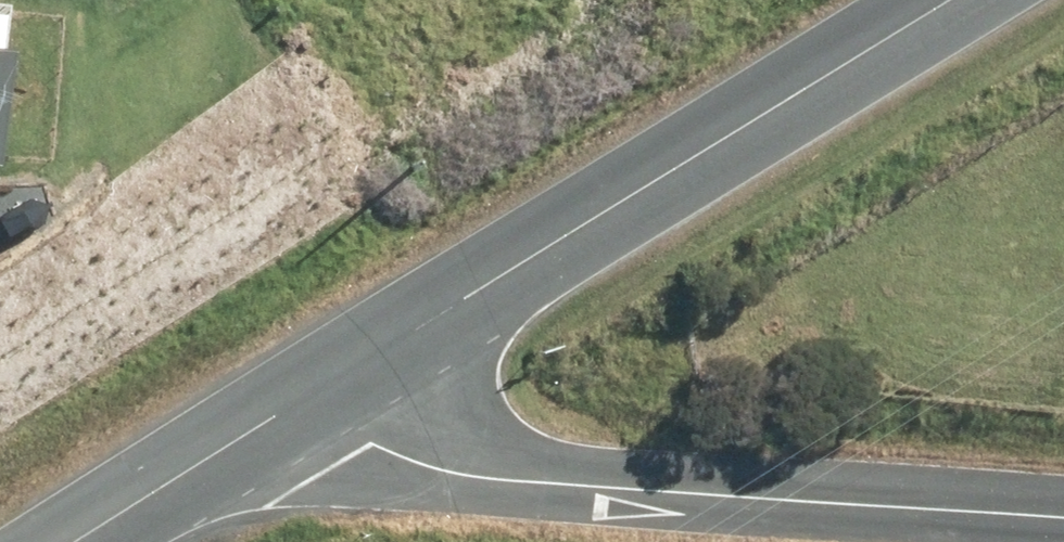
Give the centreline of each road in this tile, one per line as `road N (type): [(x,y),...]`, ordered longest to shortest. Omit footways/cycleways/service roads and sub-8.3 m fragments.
road 1 (unclassified): [(1063,518),(481,482),(373,448),(327,388)]
road 2 (tertiary): [(327,388),(958,0)]
road 3 (tertiary): [(83,541),(327,388)]

